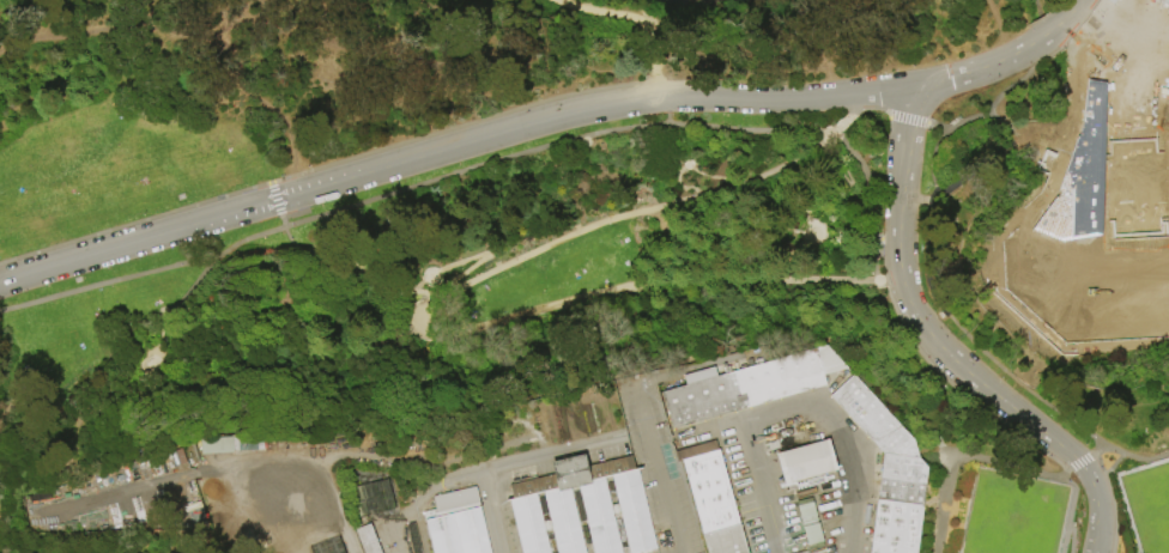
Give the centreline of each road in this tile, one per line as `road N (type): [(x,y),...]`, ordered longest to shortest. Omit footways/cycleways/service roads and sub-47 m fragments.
road 1 (tertiary): [(0,283),(604,105),(691,97),(782,101),(910,86)]
road 2 (residential): [(910,86),(900,224),(908,299),(949,356),(1080,462),(1098,505),(1097,552)]
road 3 (tertiary): [(1036,42),(982,69),(910,86)]

